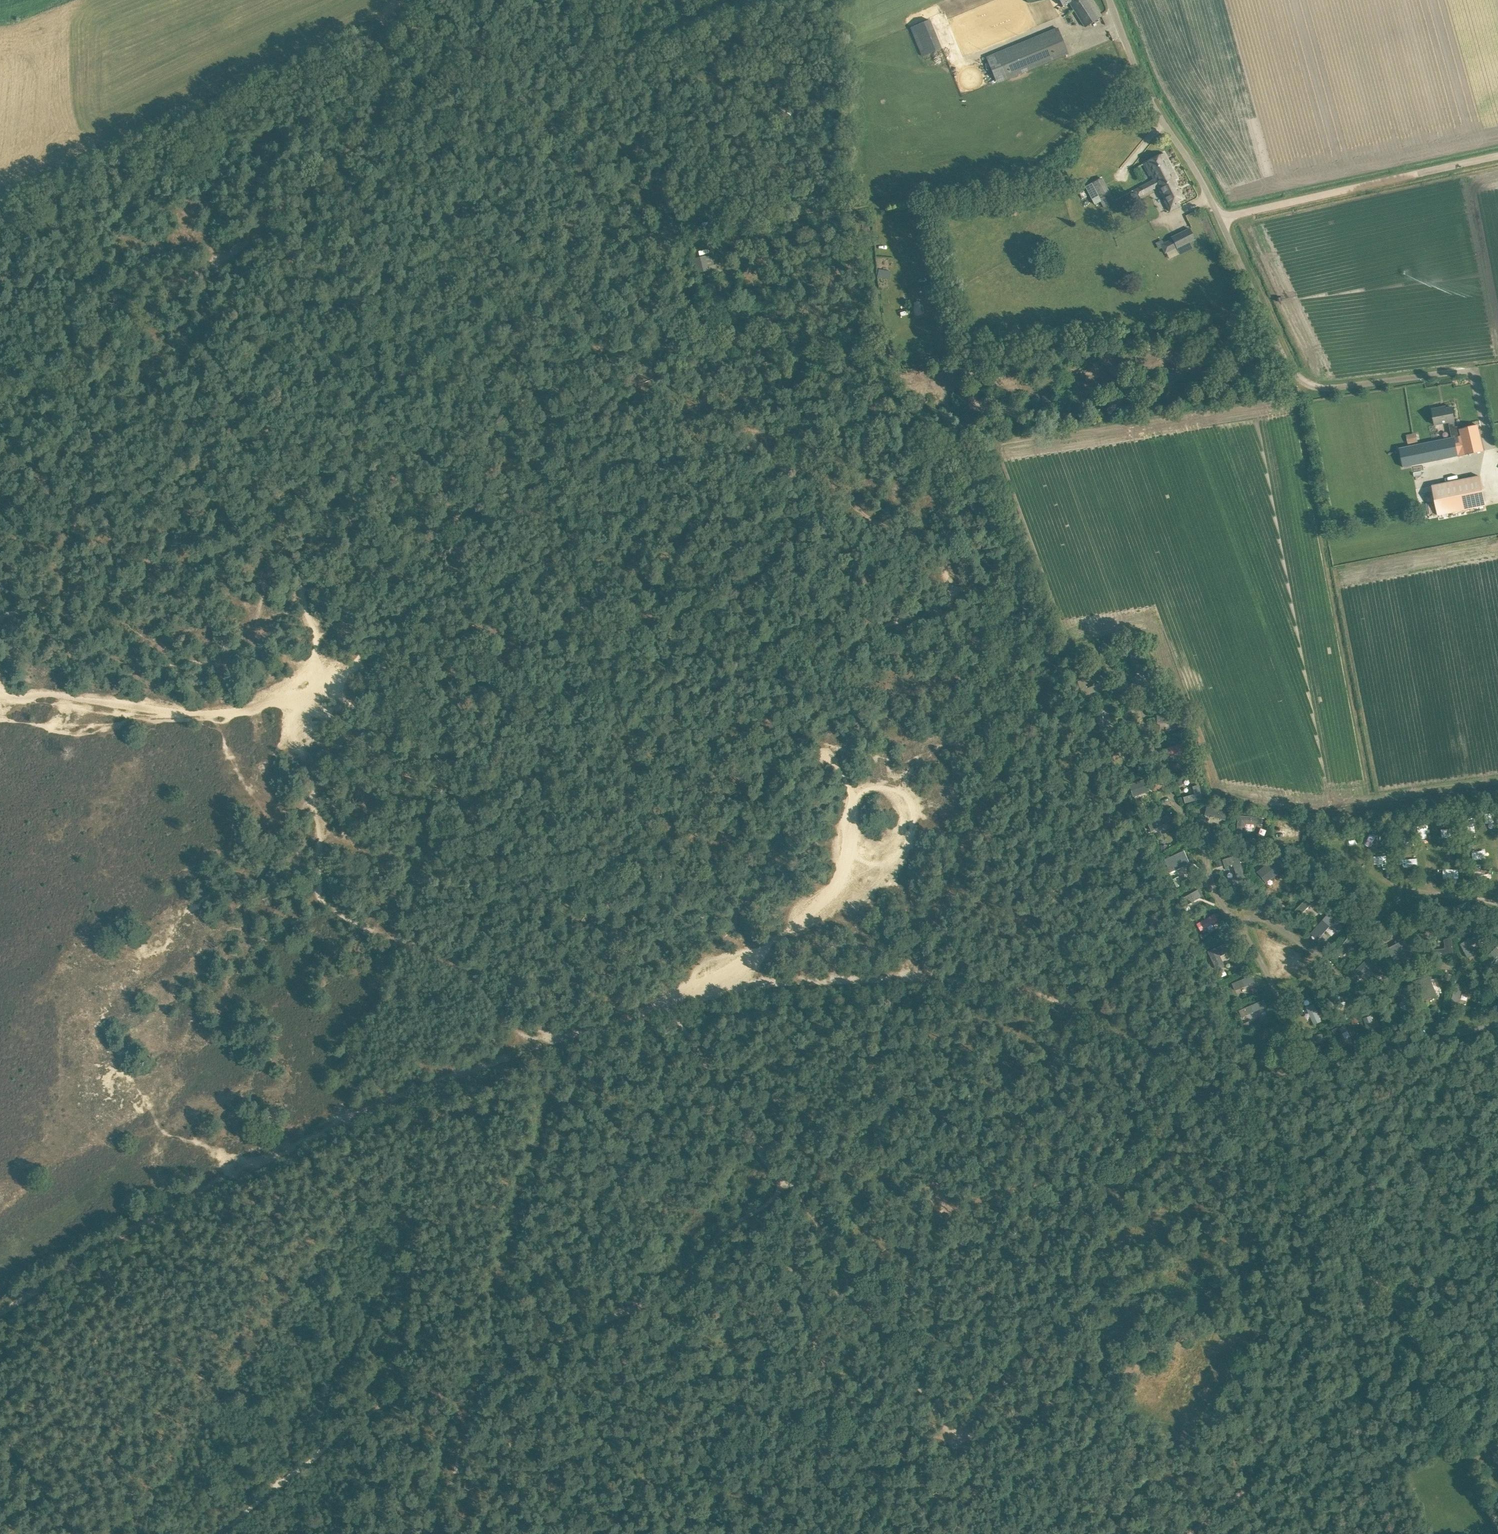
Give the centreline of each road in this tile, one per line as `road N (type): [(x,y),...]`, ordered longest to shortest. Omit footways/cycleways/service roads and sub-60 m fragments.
road 1 (unclassified): [(1471,372),(1321,388),(1301,380),(1152,96),(1112,0)]
road 2 (track): [(1220,218),(1497,156)]

